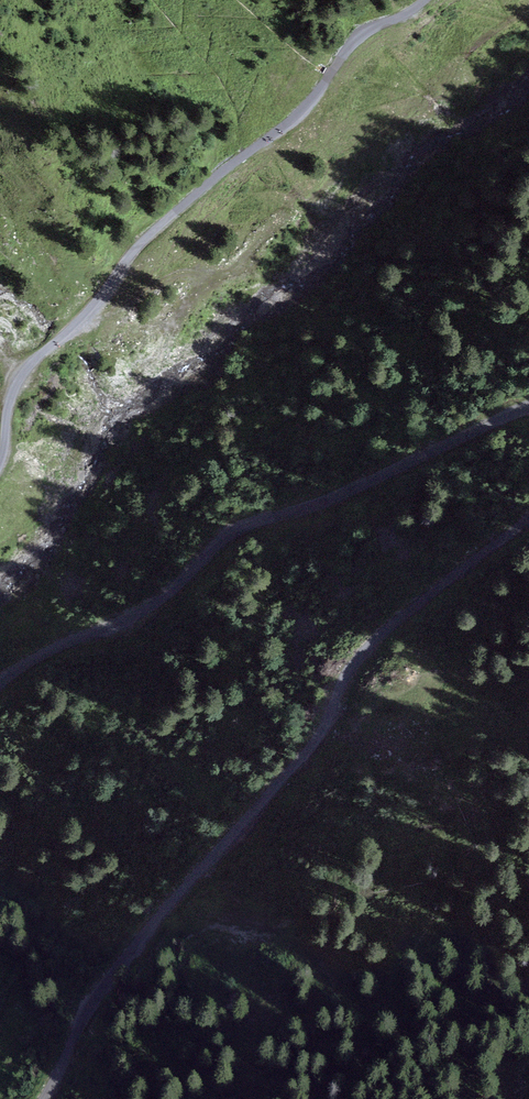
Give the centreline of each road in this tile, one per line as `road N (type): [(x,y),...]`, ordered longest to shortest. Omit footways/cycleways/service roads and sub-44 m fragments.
road 1 (tertiary): [(528,519),(372,643),(311,746),(100,987),(43,1098)]
road 2 (tertiary): [(427,0),(359,37),(296,116),(131,257),(21,378),(0,466)]
road 3 (tertiary): [(0,683),(143,615),(243,529),(528,409)]

